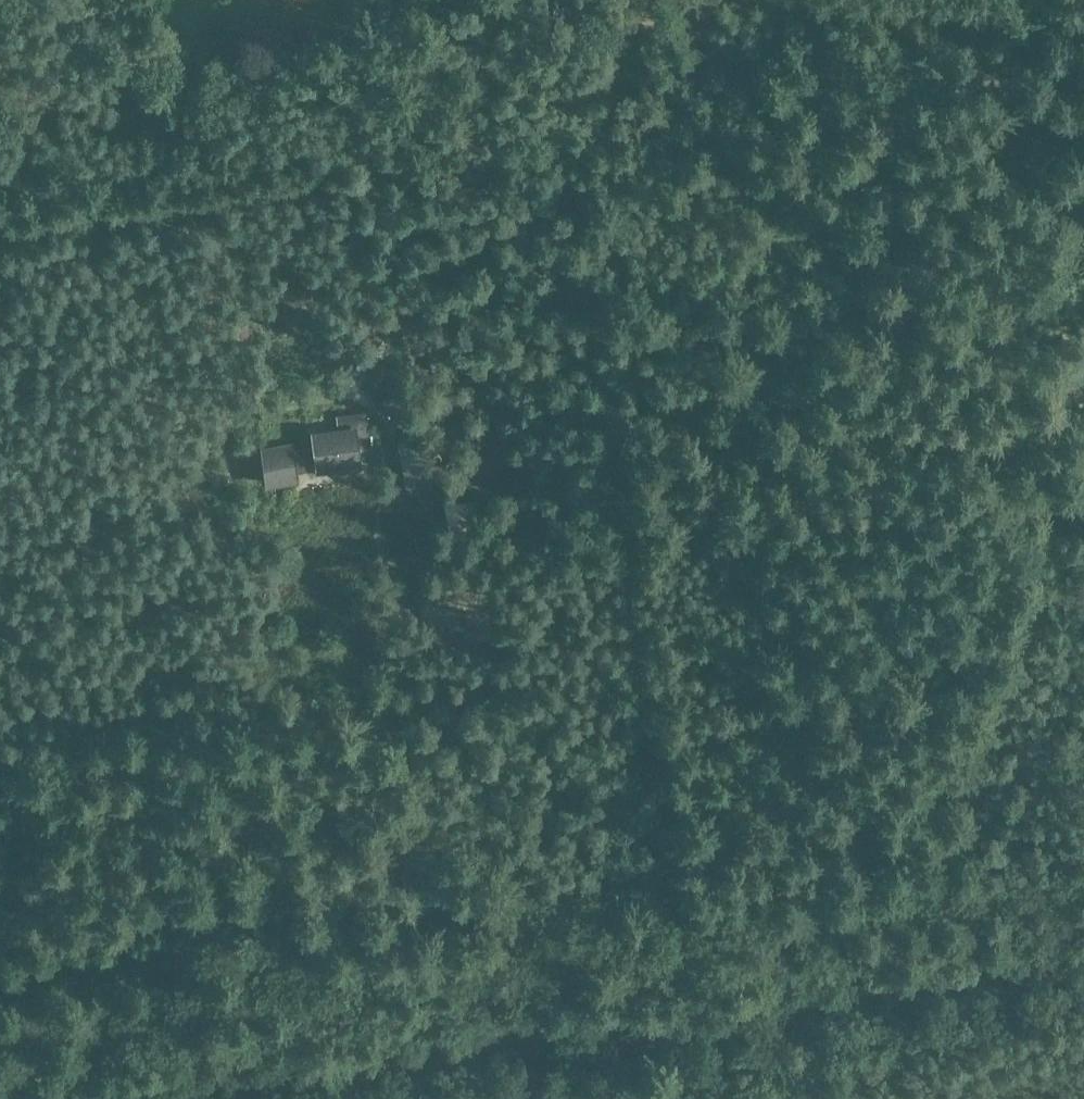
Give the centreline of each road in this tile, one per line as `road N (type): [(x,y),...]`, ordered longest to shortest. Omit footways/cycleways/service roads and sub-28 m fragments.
road 1 (primary): [(84,1098),(1083,962)]

